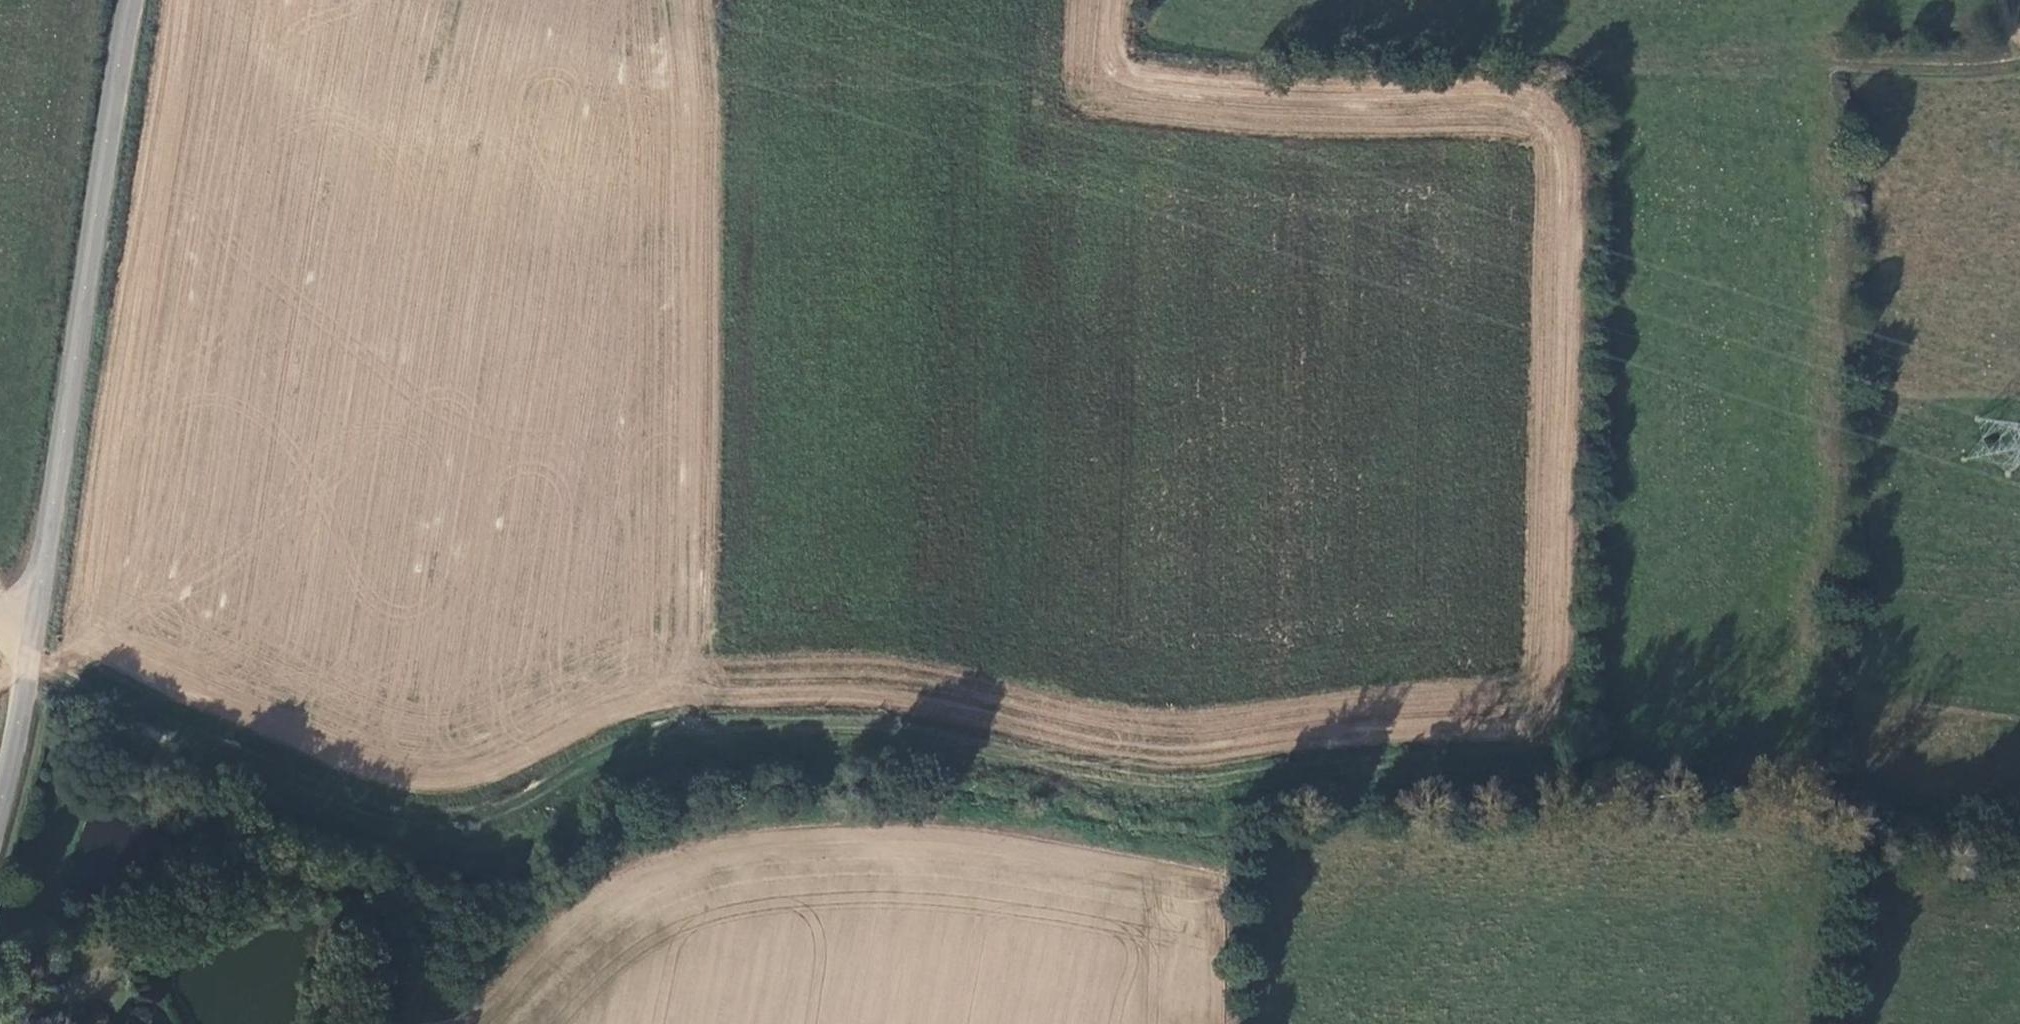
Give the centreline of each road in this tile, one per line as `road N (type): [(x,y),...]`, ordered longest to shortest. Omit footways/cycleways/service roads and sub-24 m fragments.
road 1 (tertiary): [(31,636),(133,0)]
road 2 (tertiary): [(0,796),(31,636)]

